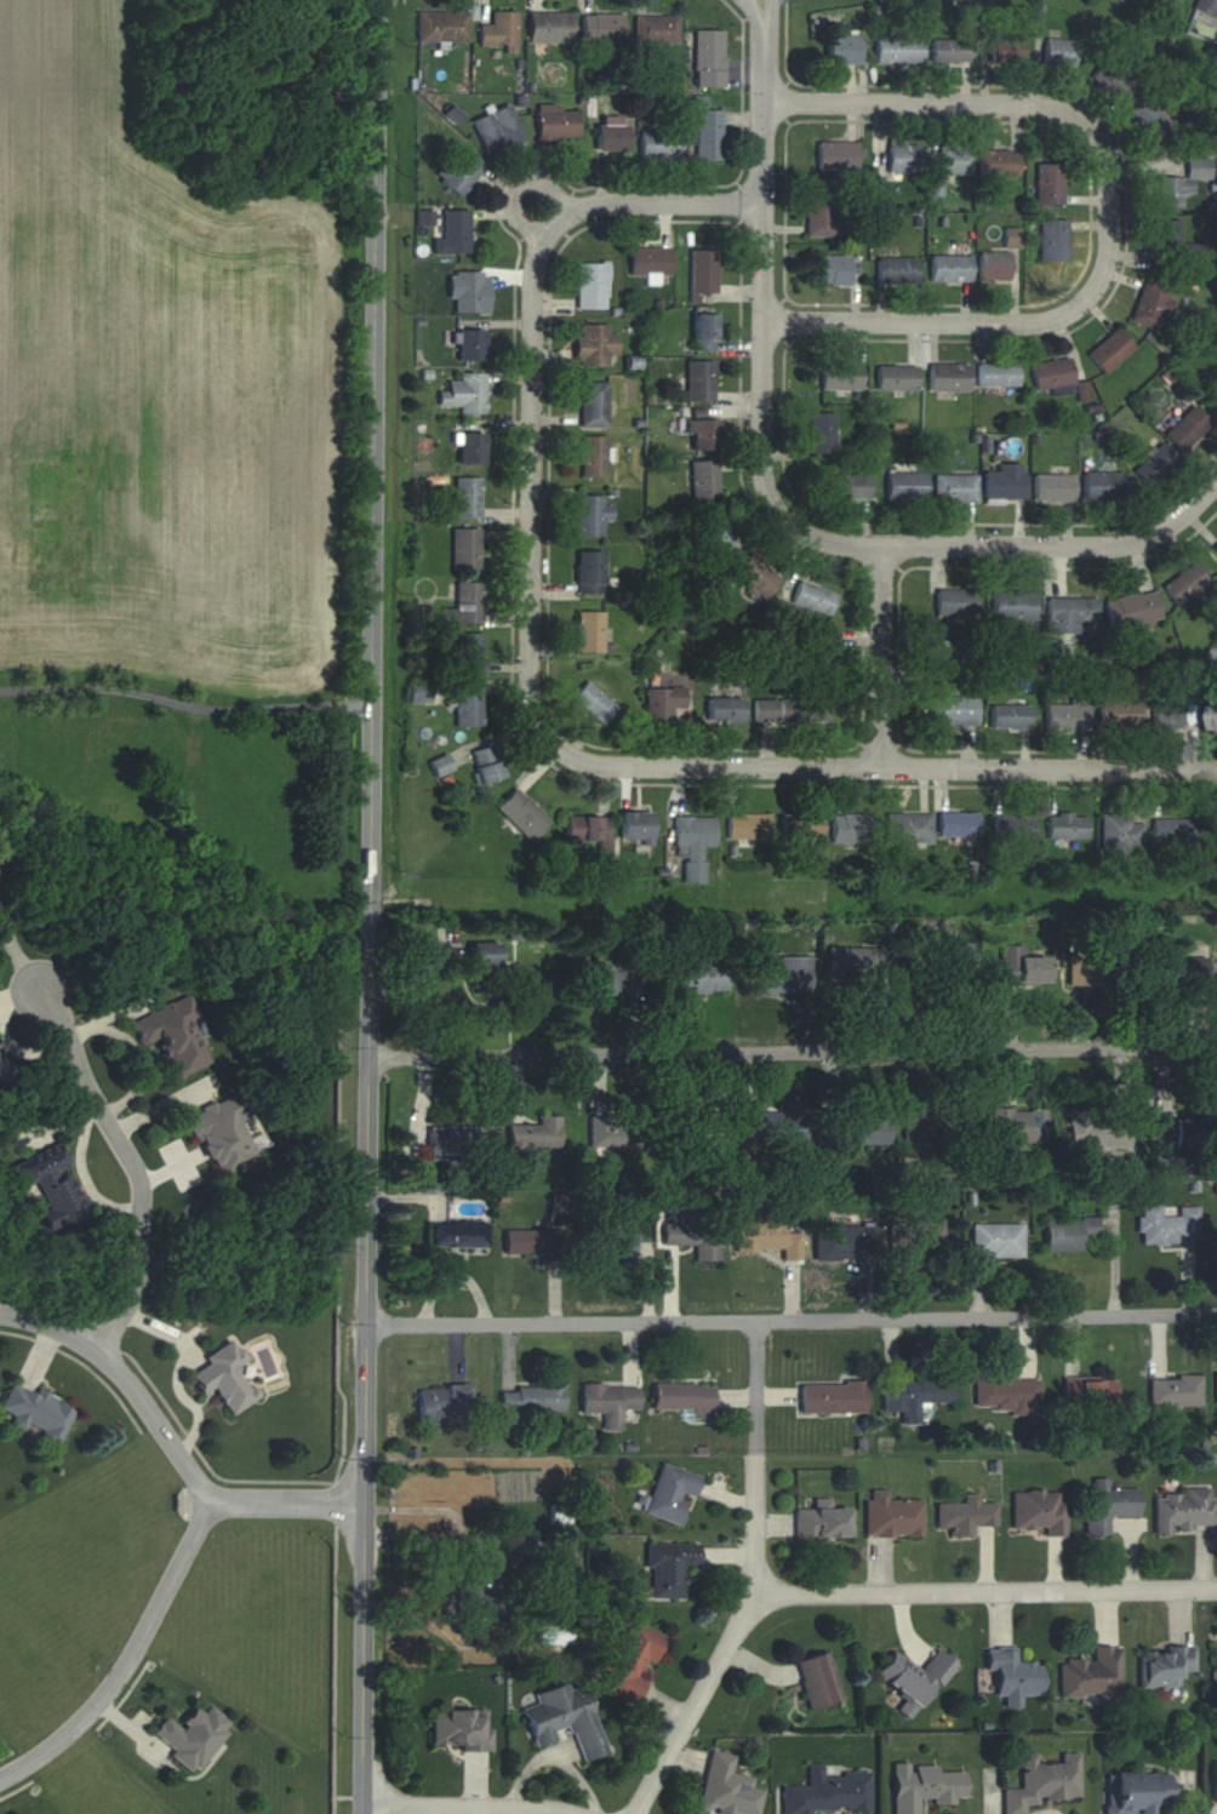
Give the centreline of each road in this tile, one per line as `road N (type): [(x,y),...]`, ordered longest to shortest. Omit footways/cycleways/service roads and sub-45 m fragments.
road 1 (tertiary): [(364,1813),(379,0)]
road 2 (residential): [(764,204),(605,201),(556,225),(535,261),(532,694),(550,738),(600,762),(1216,771)]
road 3 (residential): [(1216,1048),(367,1057)]
road 4 (residential): [(1216,1314),(370,1322)]
road 5 (residential): [(765,320),(1057,319),(1086,302),(1103,276),(1112,210),(1101,145),(1057,109),(765,99)]
road 6 (residential): [(886,547),(810,534),(779,505),(764,471),(764,28)]
road 7 (residential): [(760,1322),(761,1591),(638,1813)]
road 8 (residential): [(1216,1585),(761,1591)]
road 9 (residential): [(362,1503),(207,1503),(109,1355),(62,1329),(0,1313)]
road 10 (residential): [(97,1349),(136,1280),(141,1177),(44,995)]
road 11 (residential): [(0,1781),(105,1699),(207,1503)]
road 12 (residential): [(886,547),(1114,547),(1173,525),(1216,484)]
road 13 (residential): [(884,762),(886,547)]
road 14 (residential): [(364,1803),(524,1804),(570,1813)]
road 15 (residential): [(542,247),(513,208),(515,185),(537,181),(570,216)]

